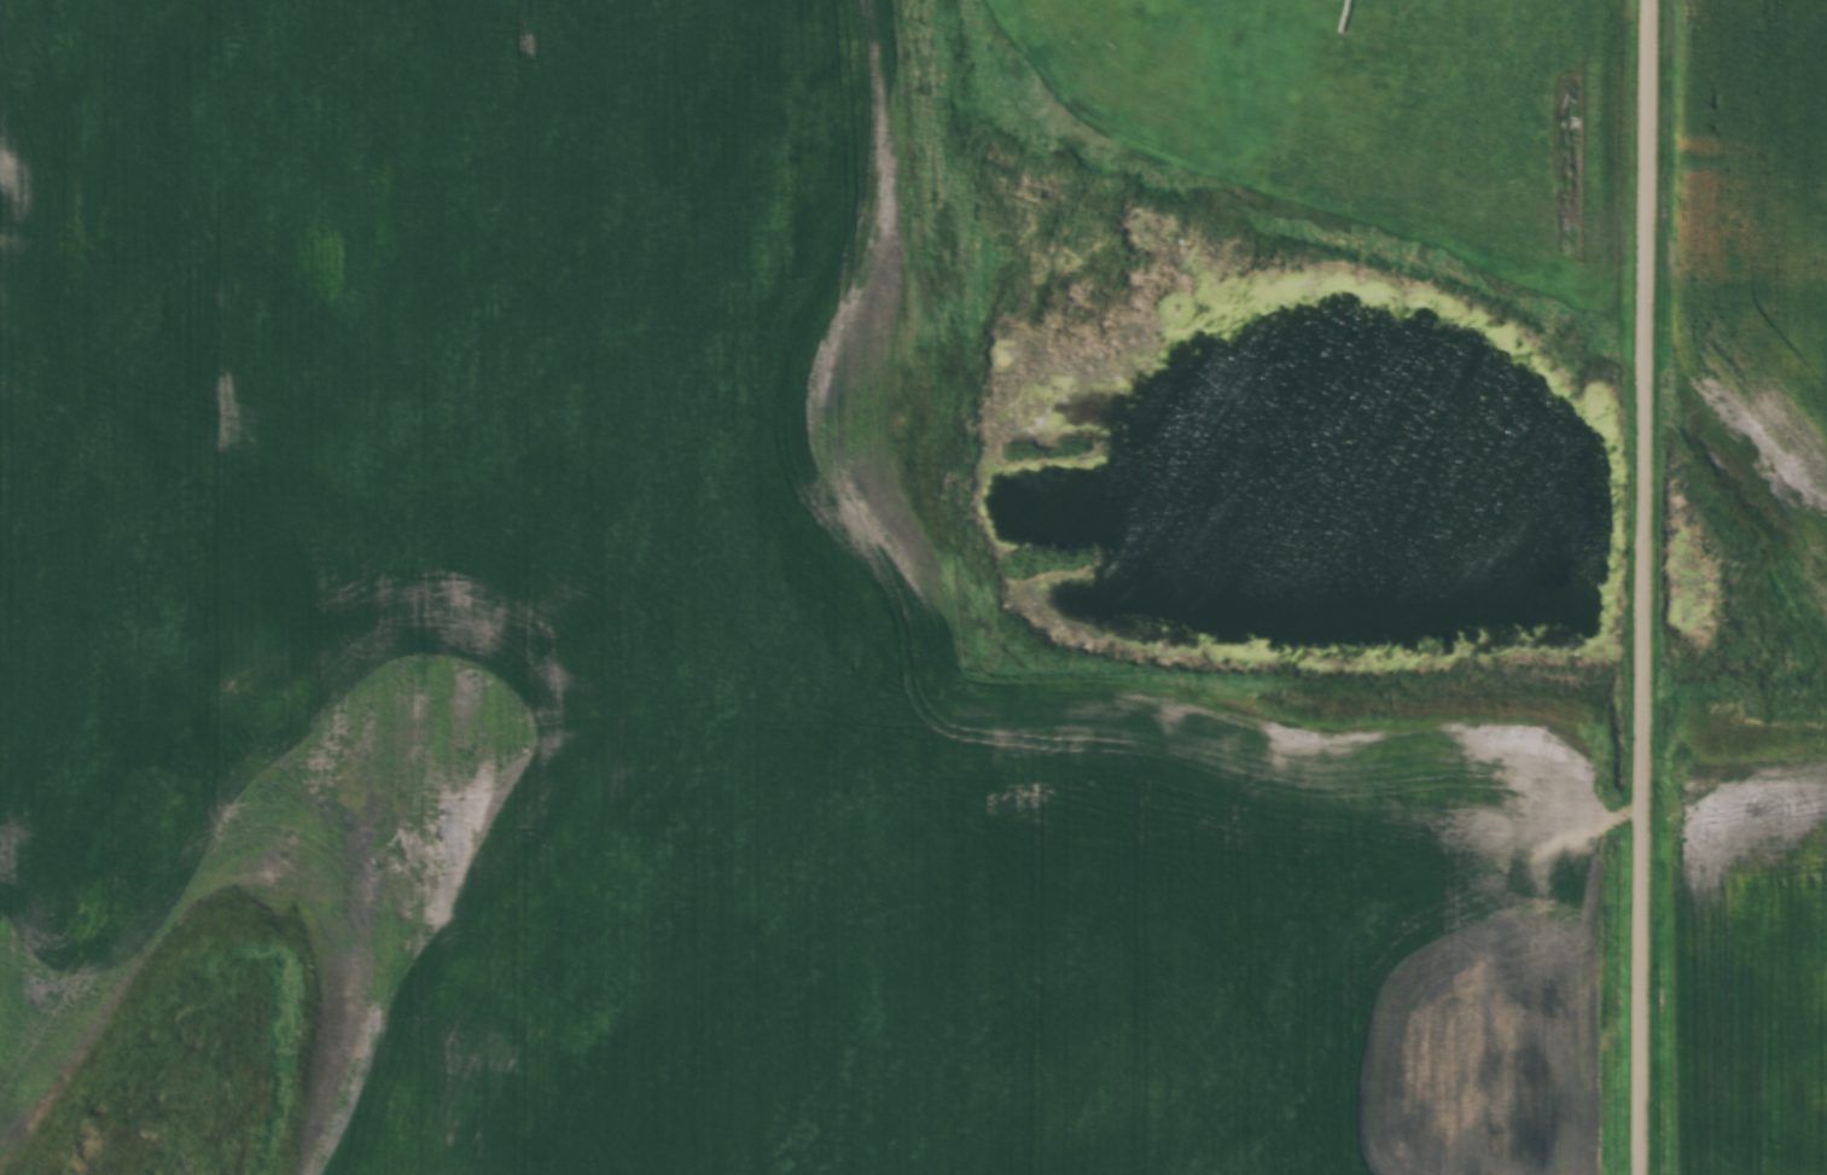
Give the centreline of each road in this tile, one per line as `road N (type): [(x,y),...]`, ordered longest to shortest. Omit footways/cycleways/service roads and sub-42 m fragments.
road 1 (residential): [(1642,1174),(1655,0)]

